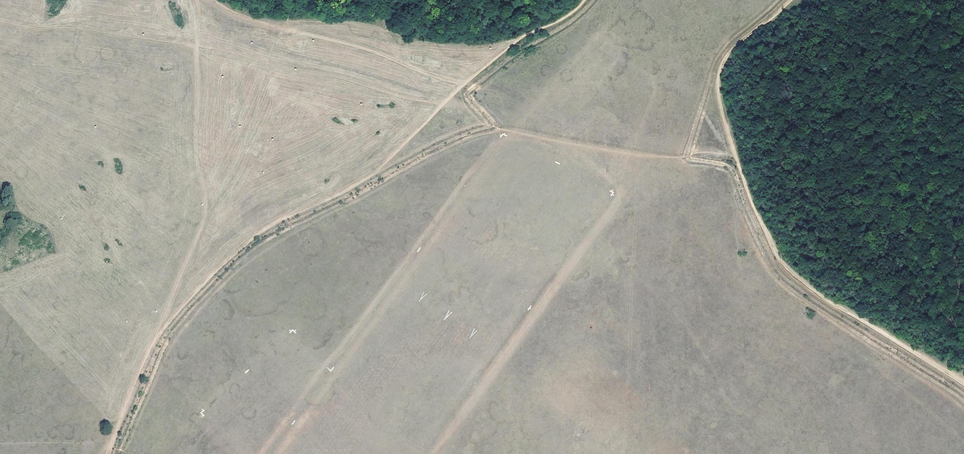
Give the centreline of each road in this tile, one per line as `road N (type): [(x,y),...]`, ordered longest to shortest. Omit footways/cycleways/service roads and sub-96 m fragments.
road 1 (track): [(155,342),(260,232),(369,178),(466,81),(584,0)]
road 2 (track): [(792,0),(732,49),(719,78),(759,216),(781,259),(807,284),(963,384)]
road 3 (track): [(0,17),(217,49),(444,103)]
road 4 (track): [(378,171),(479,125),(656,157),(734,148)]
road 5 (track): [(466,81),(214,0)]
road 6 (track): [(108,453),(206,218)]
road 7 (track): [(206,218),(198,159),(198,0)]
road 8 (track): [(206,218),(240,157),(283,27)]

